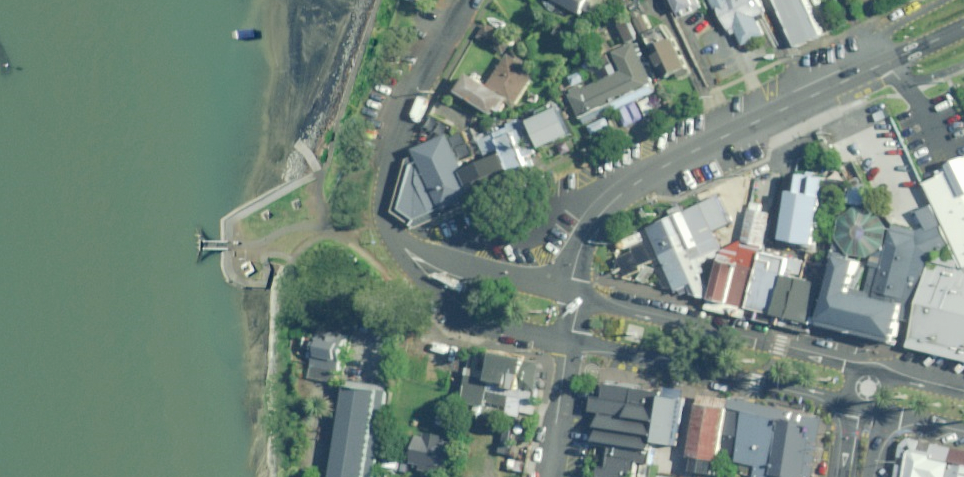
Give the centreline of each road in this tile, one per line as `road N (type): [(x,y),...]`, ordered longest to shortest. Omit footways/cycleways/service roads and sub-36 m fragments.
road 1 (residential): [(573,292),(589,225),(626,187),(963,28)]
road 2 (residential): [(573,292),(859,368)]
road 3 (residential): [(849,398),(569,342)]
road 4 (residential): [(398,238),(386,215),(389,173),(426,72),(469,0)]
road 5 (residential): [(569,342),(504,326),(446,297),(420,279),(398,238)]
road 6 (residential): [(398,238),(453,262),(573,292)]
road 7 (residential): [(546,476),(569,342)]

